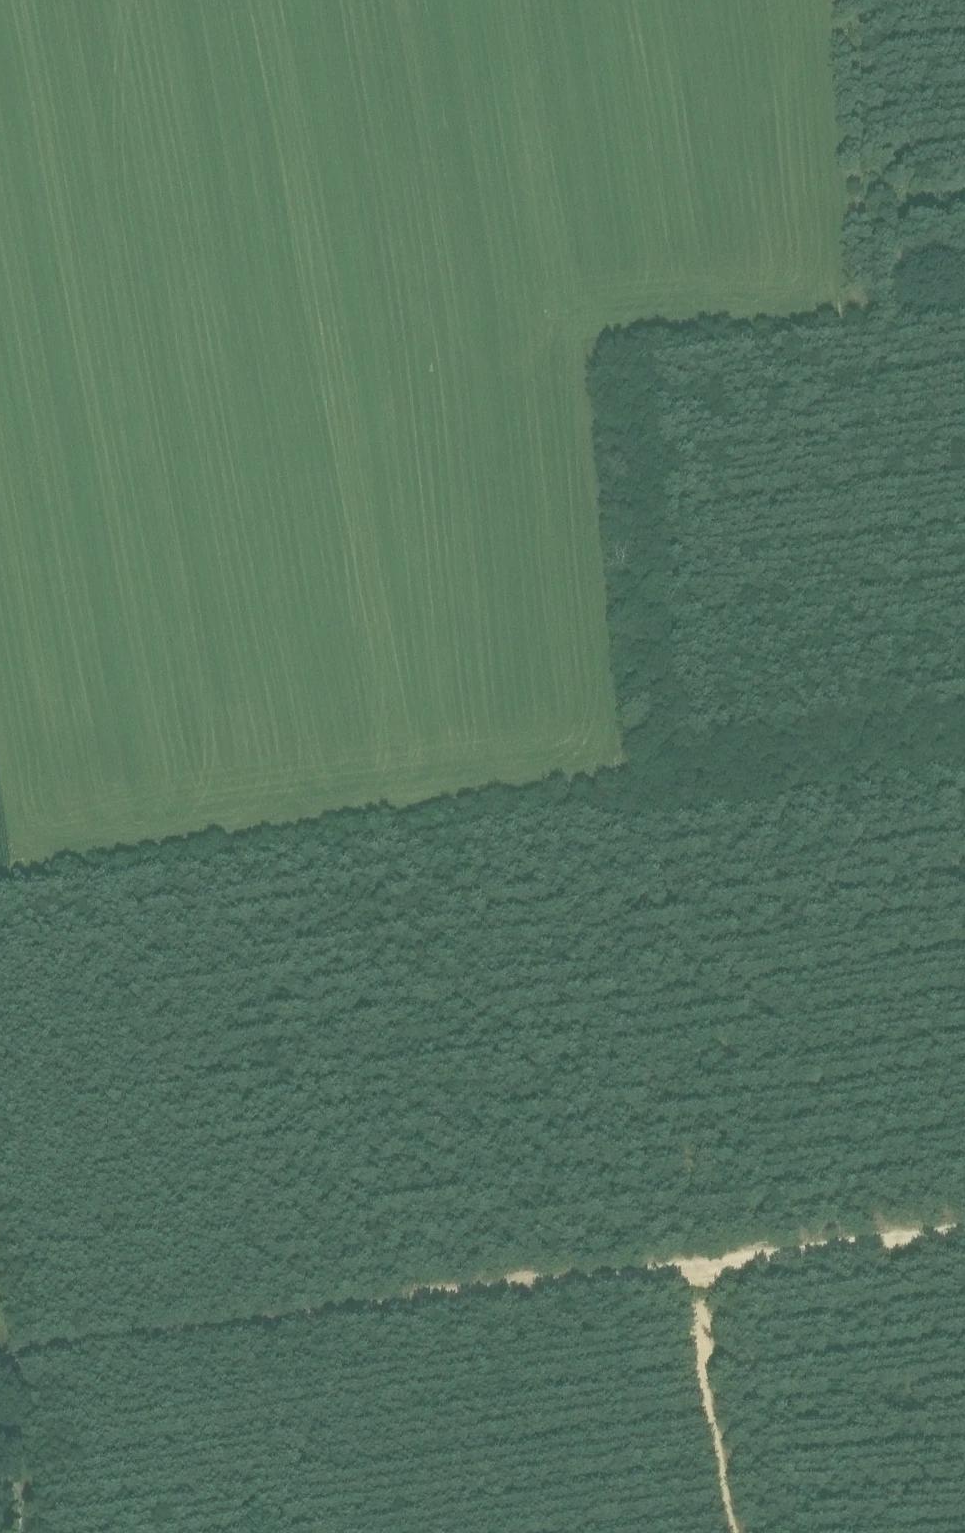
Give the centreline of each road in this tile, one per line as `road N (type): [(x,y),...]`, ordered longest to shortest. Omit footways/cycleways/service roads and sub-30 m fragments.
road 1 (track): [(964,1228),(10,1346)]
road 2 (track): [(687,1267),(738,1532)]

